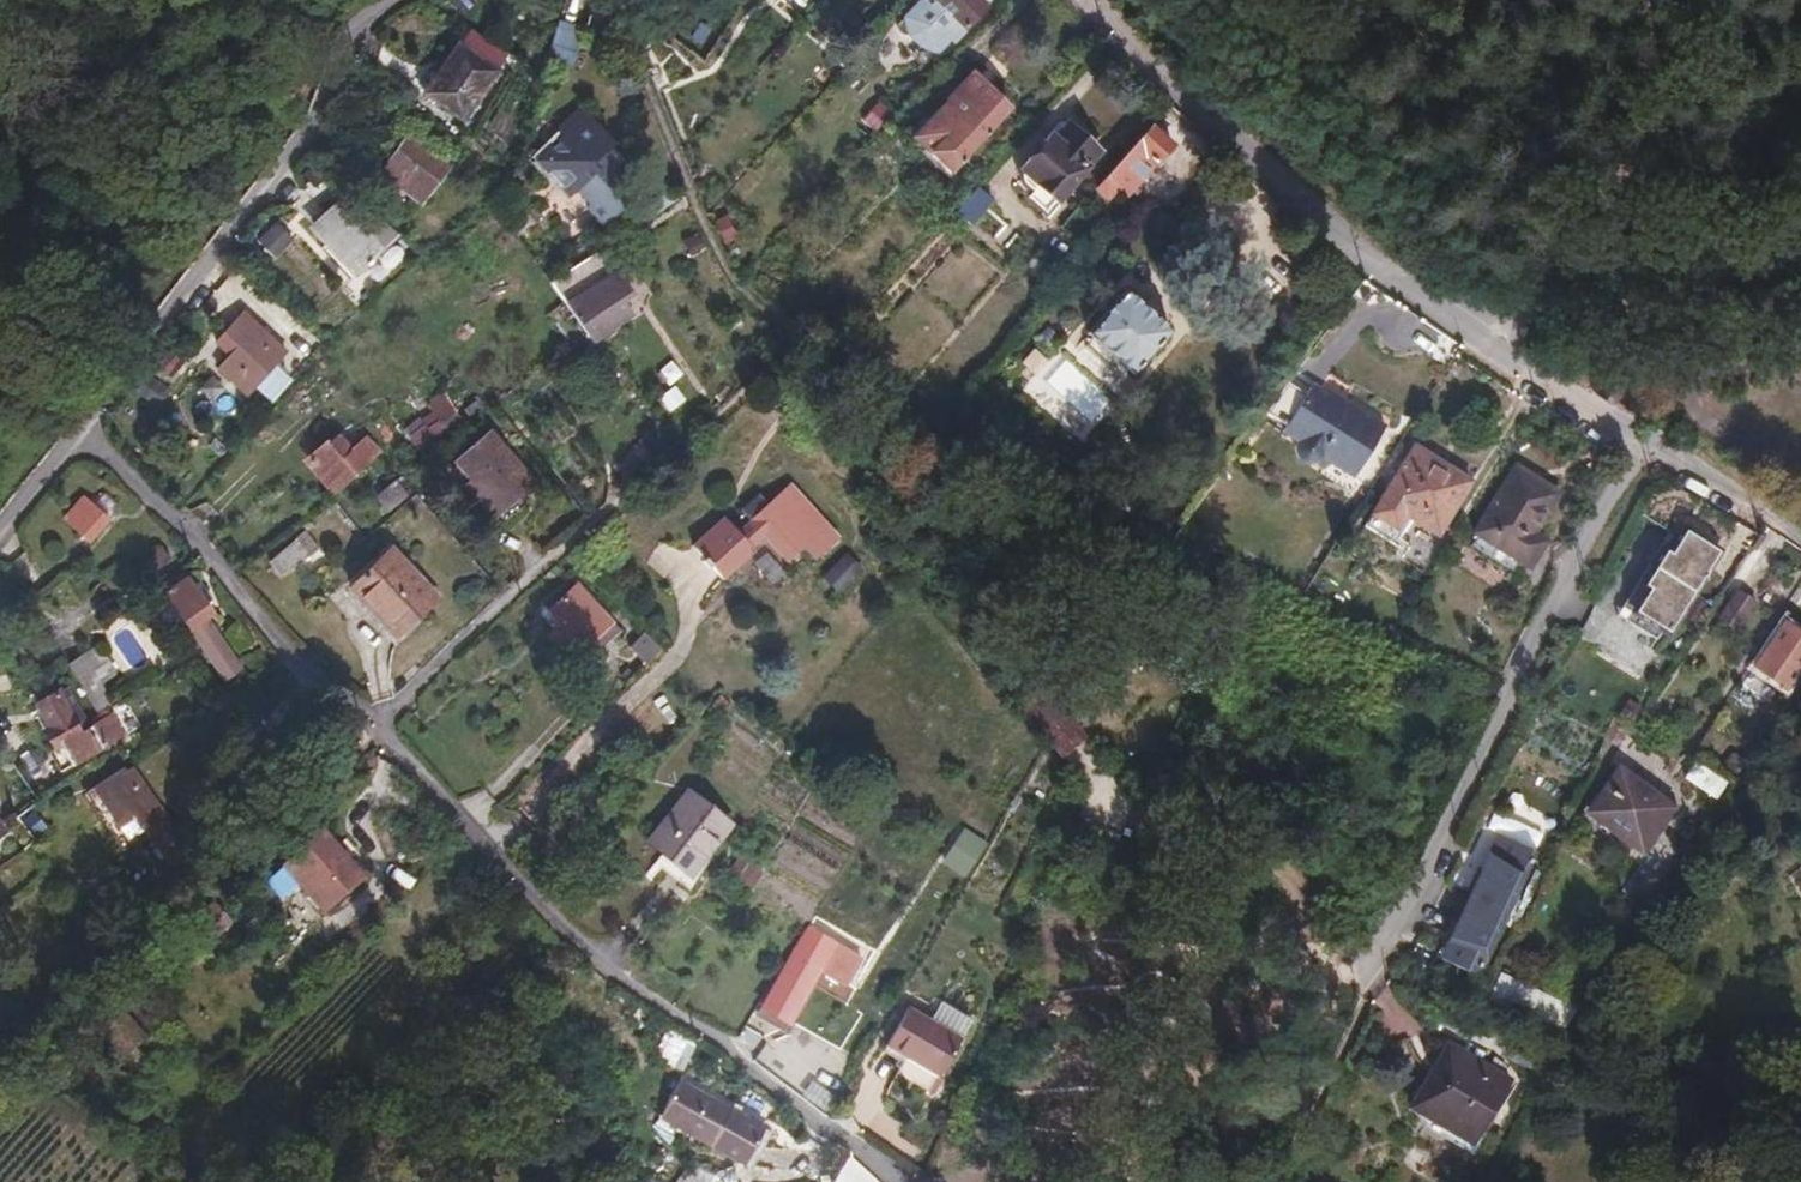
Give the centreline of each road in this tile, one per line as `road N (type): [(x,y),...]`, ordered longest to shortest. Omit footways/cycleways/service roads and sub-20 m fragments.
road 1 (unclassified): [(78,434),(178,515),(298,658),(381,726),(565,922),(665,1008),(858,1147)]
road 2 (unclassified): [(1650,444),(1509,678),(1502,717),(1368,975)]
road 3 (residential): [(391,0),(358,17),(310,122),(78,434)]
road 4 (residential): [(1460,319),(1256,157),(1094,0)]
road 5 (track): [(1368,975),(1333,970),(1297,887),(1269,858),(1182,811),(1101,782)]
road 6 (residential): [(1650,444),(1460,319)]
road 7 (residential): [(1800,549),(1650,444)]
road 8 (residential): [(78,434),(0,535)]

